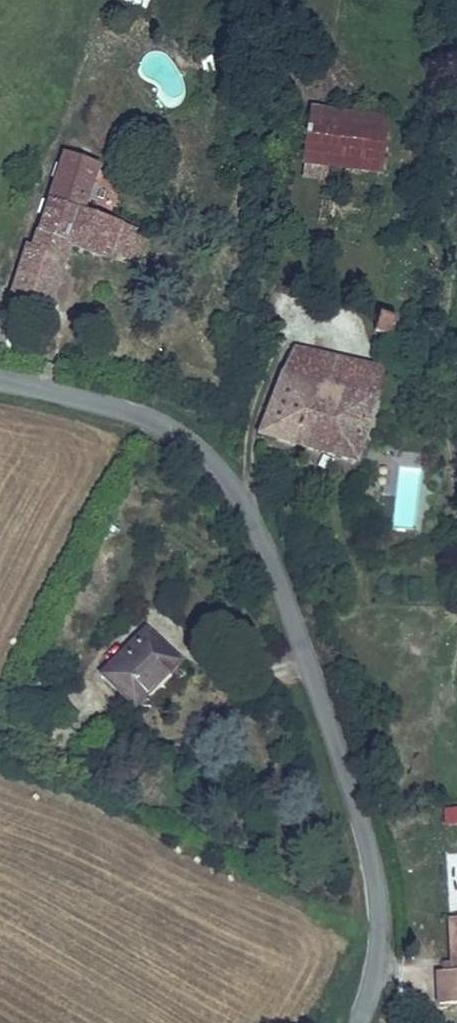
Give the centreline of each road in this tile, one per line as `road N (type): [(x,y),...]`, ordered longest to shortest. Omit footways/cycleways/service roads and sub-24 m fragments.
road 1 (unclassified): [(0,381),(158,422),(258,527),(367,870),(373,948),(350,1022)]

